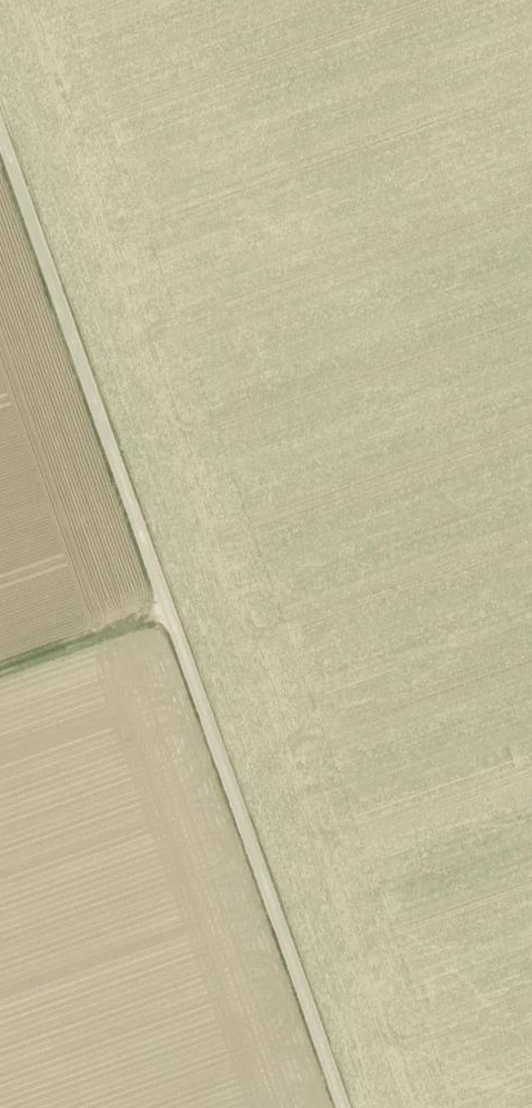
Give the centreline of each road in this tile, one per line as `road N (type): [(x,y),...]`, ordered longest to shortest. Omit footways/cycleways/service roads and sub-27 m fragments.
road 1 (track): [(0,133),(343,1107)]

